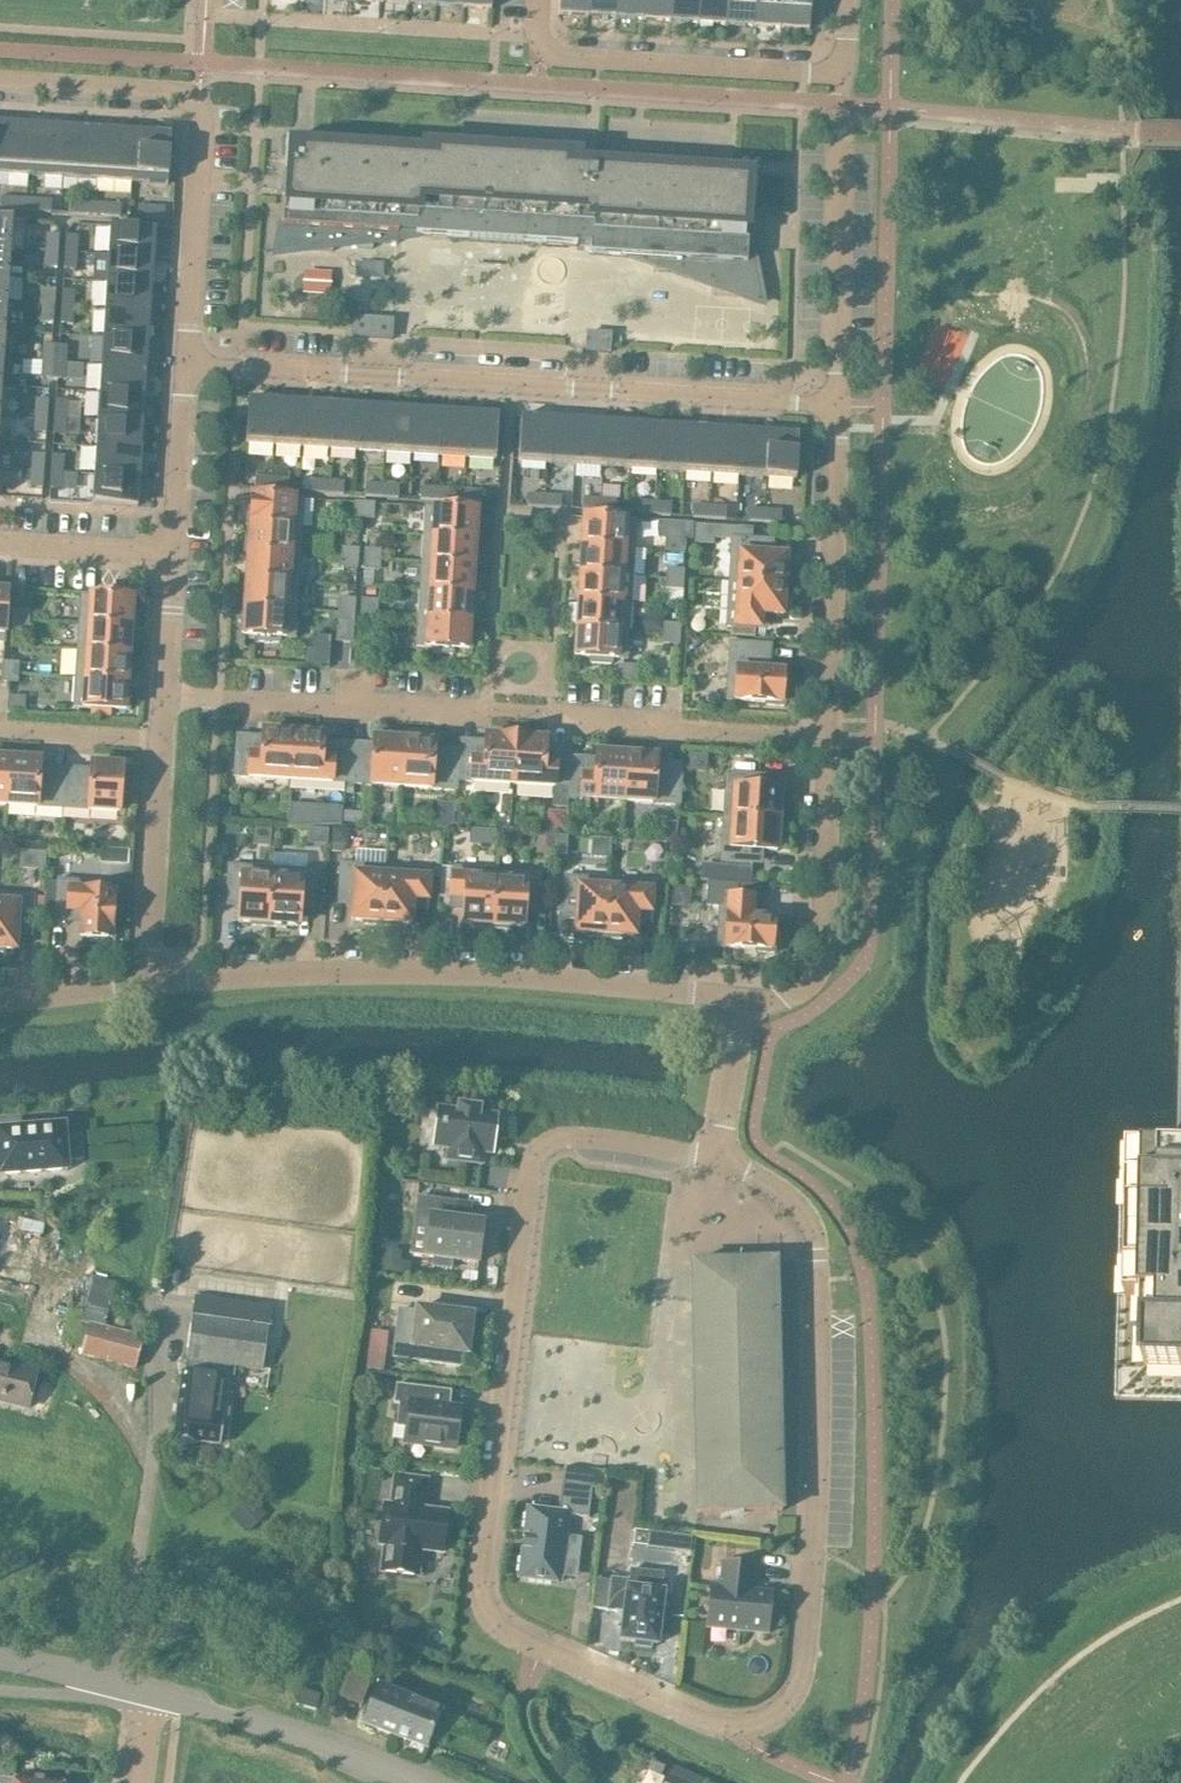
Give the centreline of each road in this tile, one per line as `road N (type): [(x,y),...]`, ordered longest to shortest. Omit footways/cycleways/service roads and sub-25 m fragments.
road 1 (residential): [(571,1137),(547,1142),(529,1163),(477,1584),(485,1611),(504,1632),(711,1725),(737,1728),(786,1706),(802,1677),(820,1437),(820,1315),(812,1229),(799,1206),(721,1156)]
road 2 (residential): [(829,738),(493,710),(163,699)]
road 3 (residential): [(836,406),(183,365)]
road 4 (residential): [(146,983),(406,974),(748,1002)]
road 5 (residential): [(536,39),(205,16),(206,0)]
road 6 (residential): [(836,406),(829,738)]
road 7 (residential): [(842,78),(836,406)]
road 8 (residential): [(829,738),(826,962),(793,999),(748,1002)]
road 9 (residential): [(842,78),(563,60),(536,39)]
road 10 (unclassified): [(419,1782),(231,1713),(150,1693)]
road 11 (residential): [(183,365),(197,102)]
road 12 (residential): [(146,983),(161,740)]
road 13 (residential): [(0,81),(181,93),(197,102)]
road 14 (residential): [(171,554),(183,365)]
road 15 (residential): [(171,554),(0,543)]
road 16 (residential): [(161,740),(0,729)]
road 17 (residential): [(721,1156),(748,1002)]
road 18 (unclassified): [(150,1693),(0,1659)]
road 19 (residential): [(571,1137),(721,1156)]
road 20 (residential): [(0,1002),(146,983)]
road 21 (residential): [(163,699),(171,554)]

